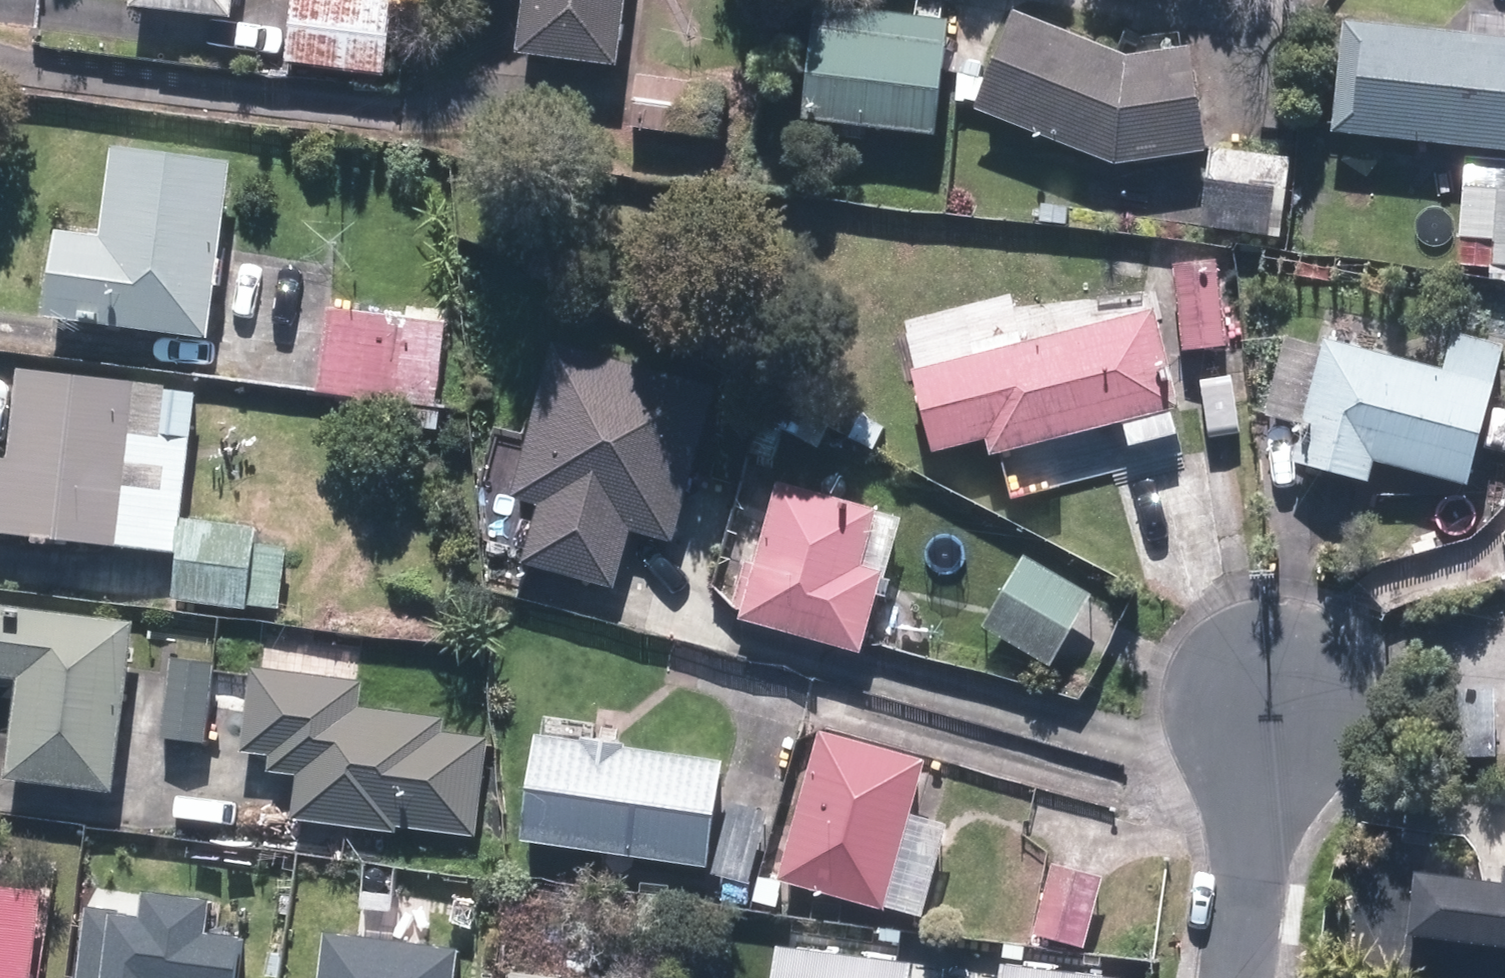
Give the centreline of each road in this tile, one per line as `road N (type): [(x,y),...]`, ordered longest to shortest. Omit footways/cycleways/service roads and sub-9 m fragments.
road 1 (residential): [(1260,701),(1228,977)]

